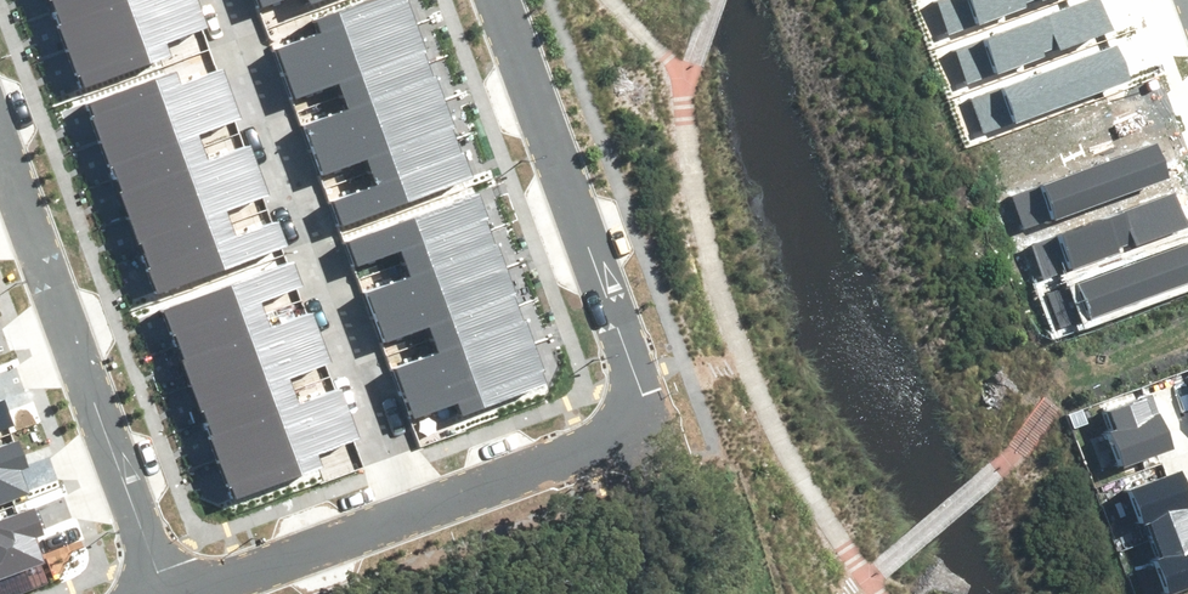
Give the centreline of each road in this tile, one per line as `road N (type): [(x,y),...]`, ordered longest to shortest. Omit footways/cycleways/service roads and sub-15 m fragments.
road 1 (residential): [(401,513),(652,424),(499,0)]
road 2 (residential): [(401,513),(209,0)]
road 3 (residential): [(153,593),(0,169)]
road 4 (residential): [(185,593),(401,513)]

